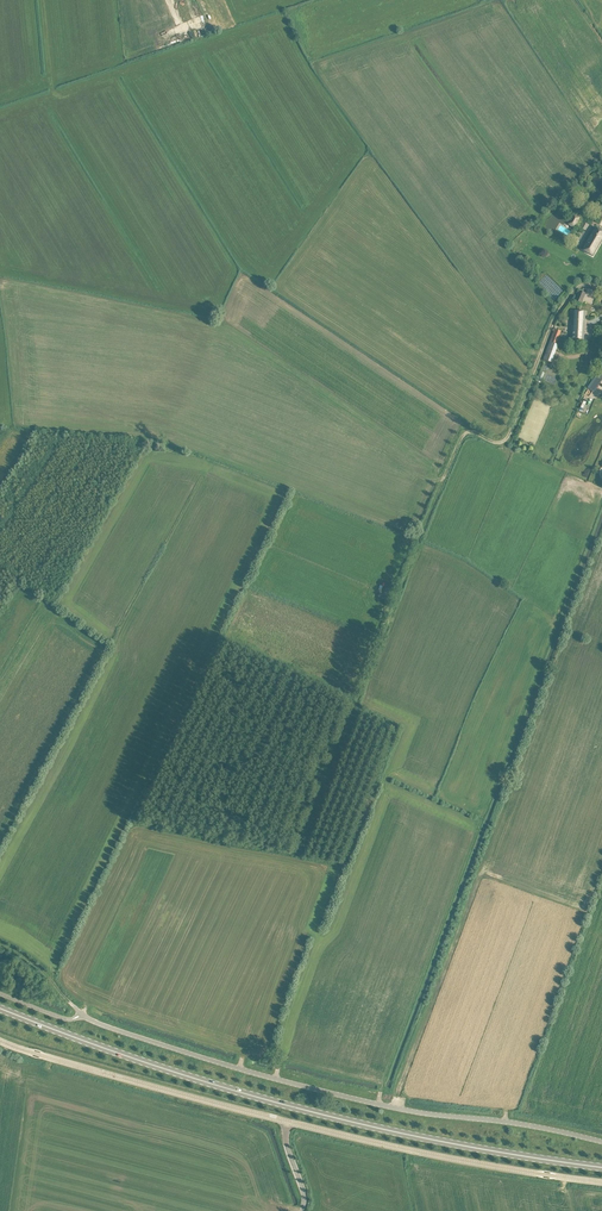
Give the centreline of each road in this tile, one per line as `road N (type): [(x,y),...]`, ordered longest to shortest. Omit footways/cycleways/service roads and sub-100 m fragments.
road 1 (secondary): [(601,1167),(285,1105),(0,1007)]
road 2 (unclassified): [(601,1141),(413,1112),(248,1071),(107,1027),(66,1003)]
road 3 (track): [(601,287),(579,286),(552,326),(509,436),(497,443),(470,432),(459,442),(358,696)]
road 4 (unclassified): [(601,1182),(288,1121)]
road 5 (unclassified): [(288,1121),(0,1041)]

